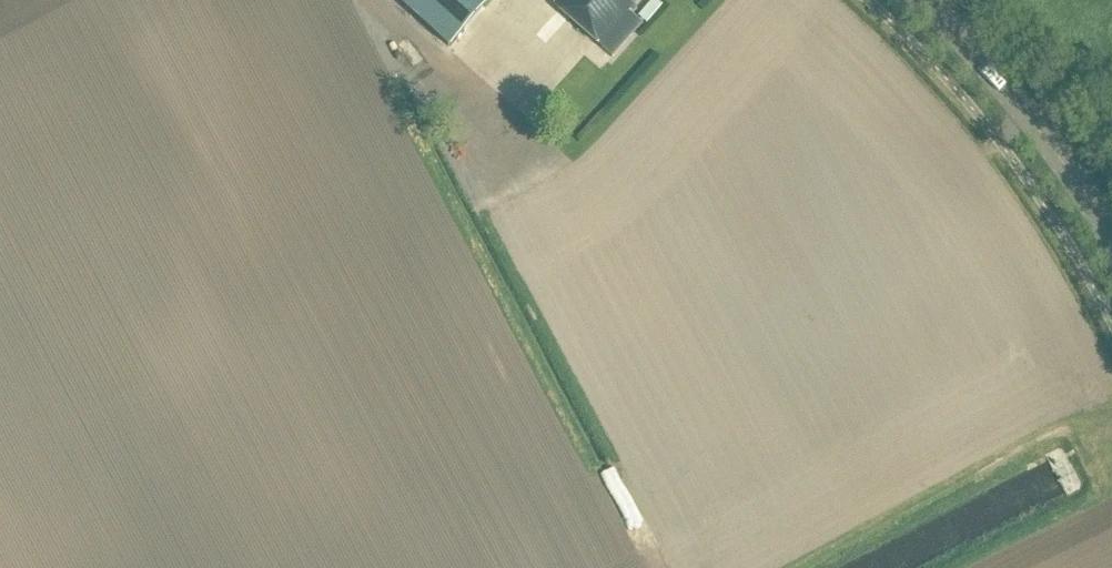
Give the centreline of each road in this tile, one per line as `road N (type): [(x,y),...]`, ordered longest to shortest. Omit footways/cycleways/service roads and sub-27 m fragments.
road 1 (secondary): [(1111,248),(1048,148),(912,0)]

